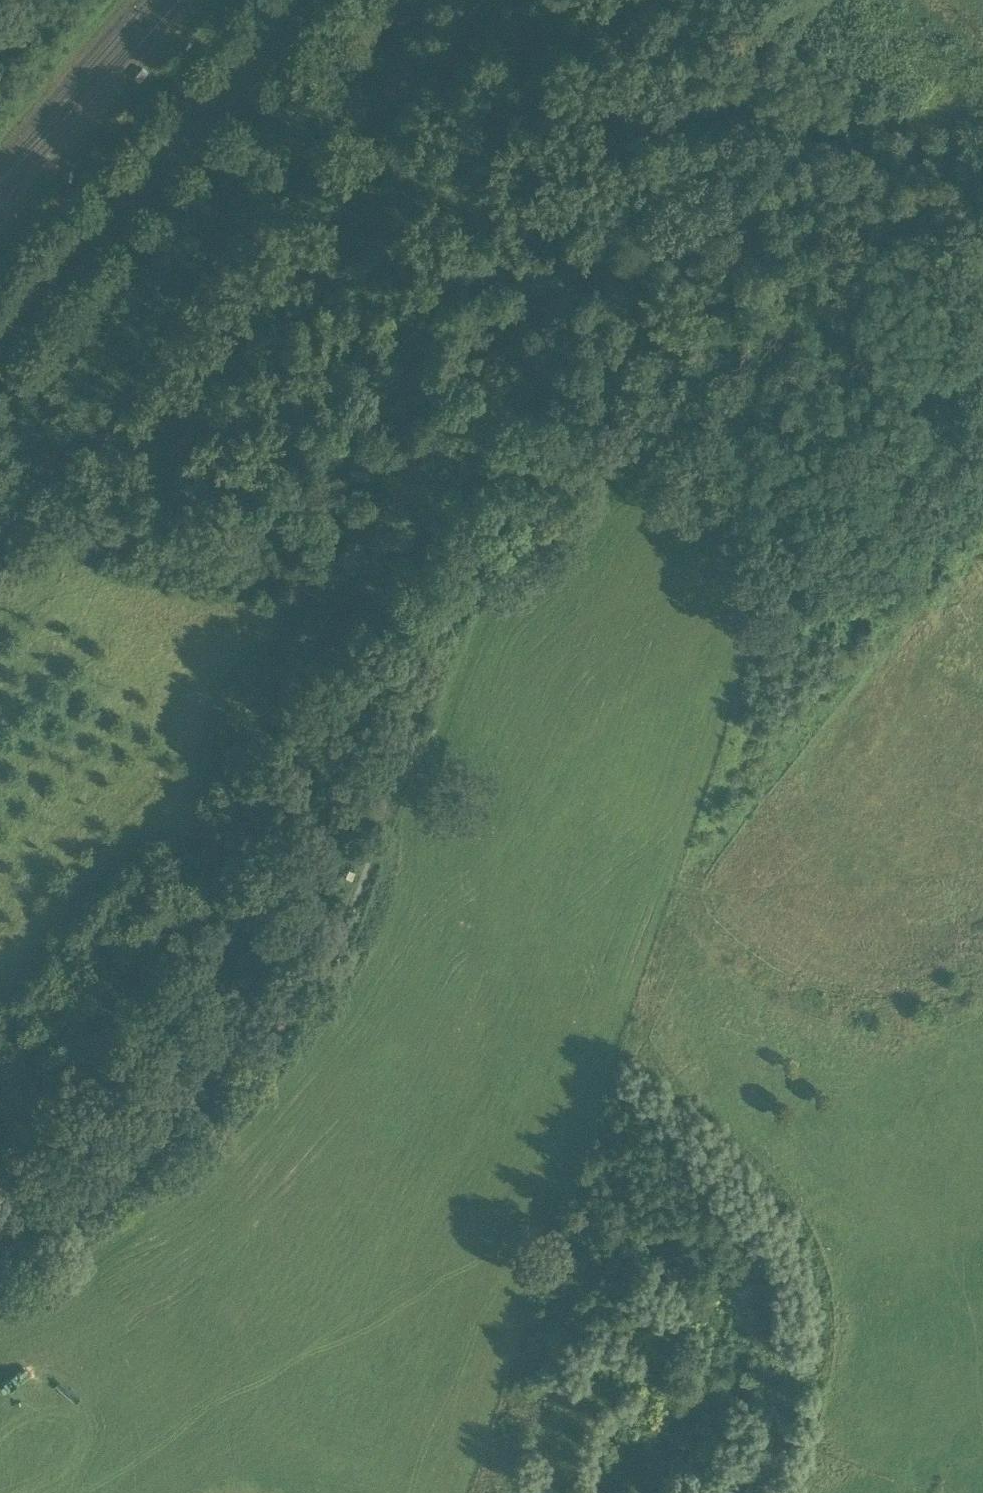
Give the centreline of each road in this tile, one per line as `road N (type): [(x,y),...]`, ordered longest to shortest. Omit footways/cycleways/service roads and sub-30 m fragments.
road 1 (track): [(0,1225),(102,1181),(181,1126),(278,1022),(361,879),(469,561),(564,425),(707,304)]
road 2 (unclassified): [(0,338),(297,0)]

